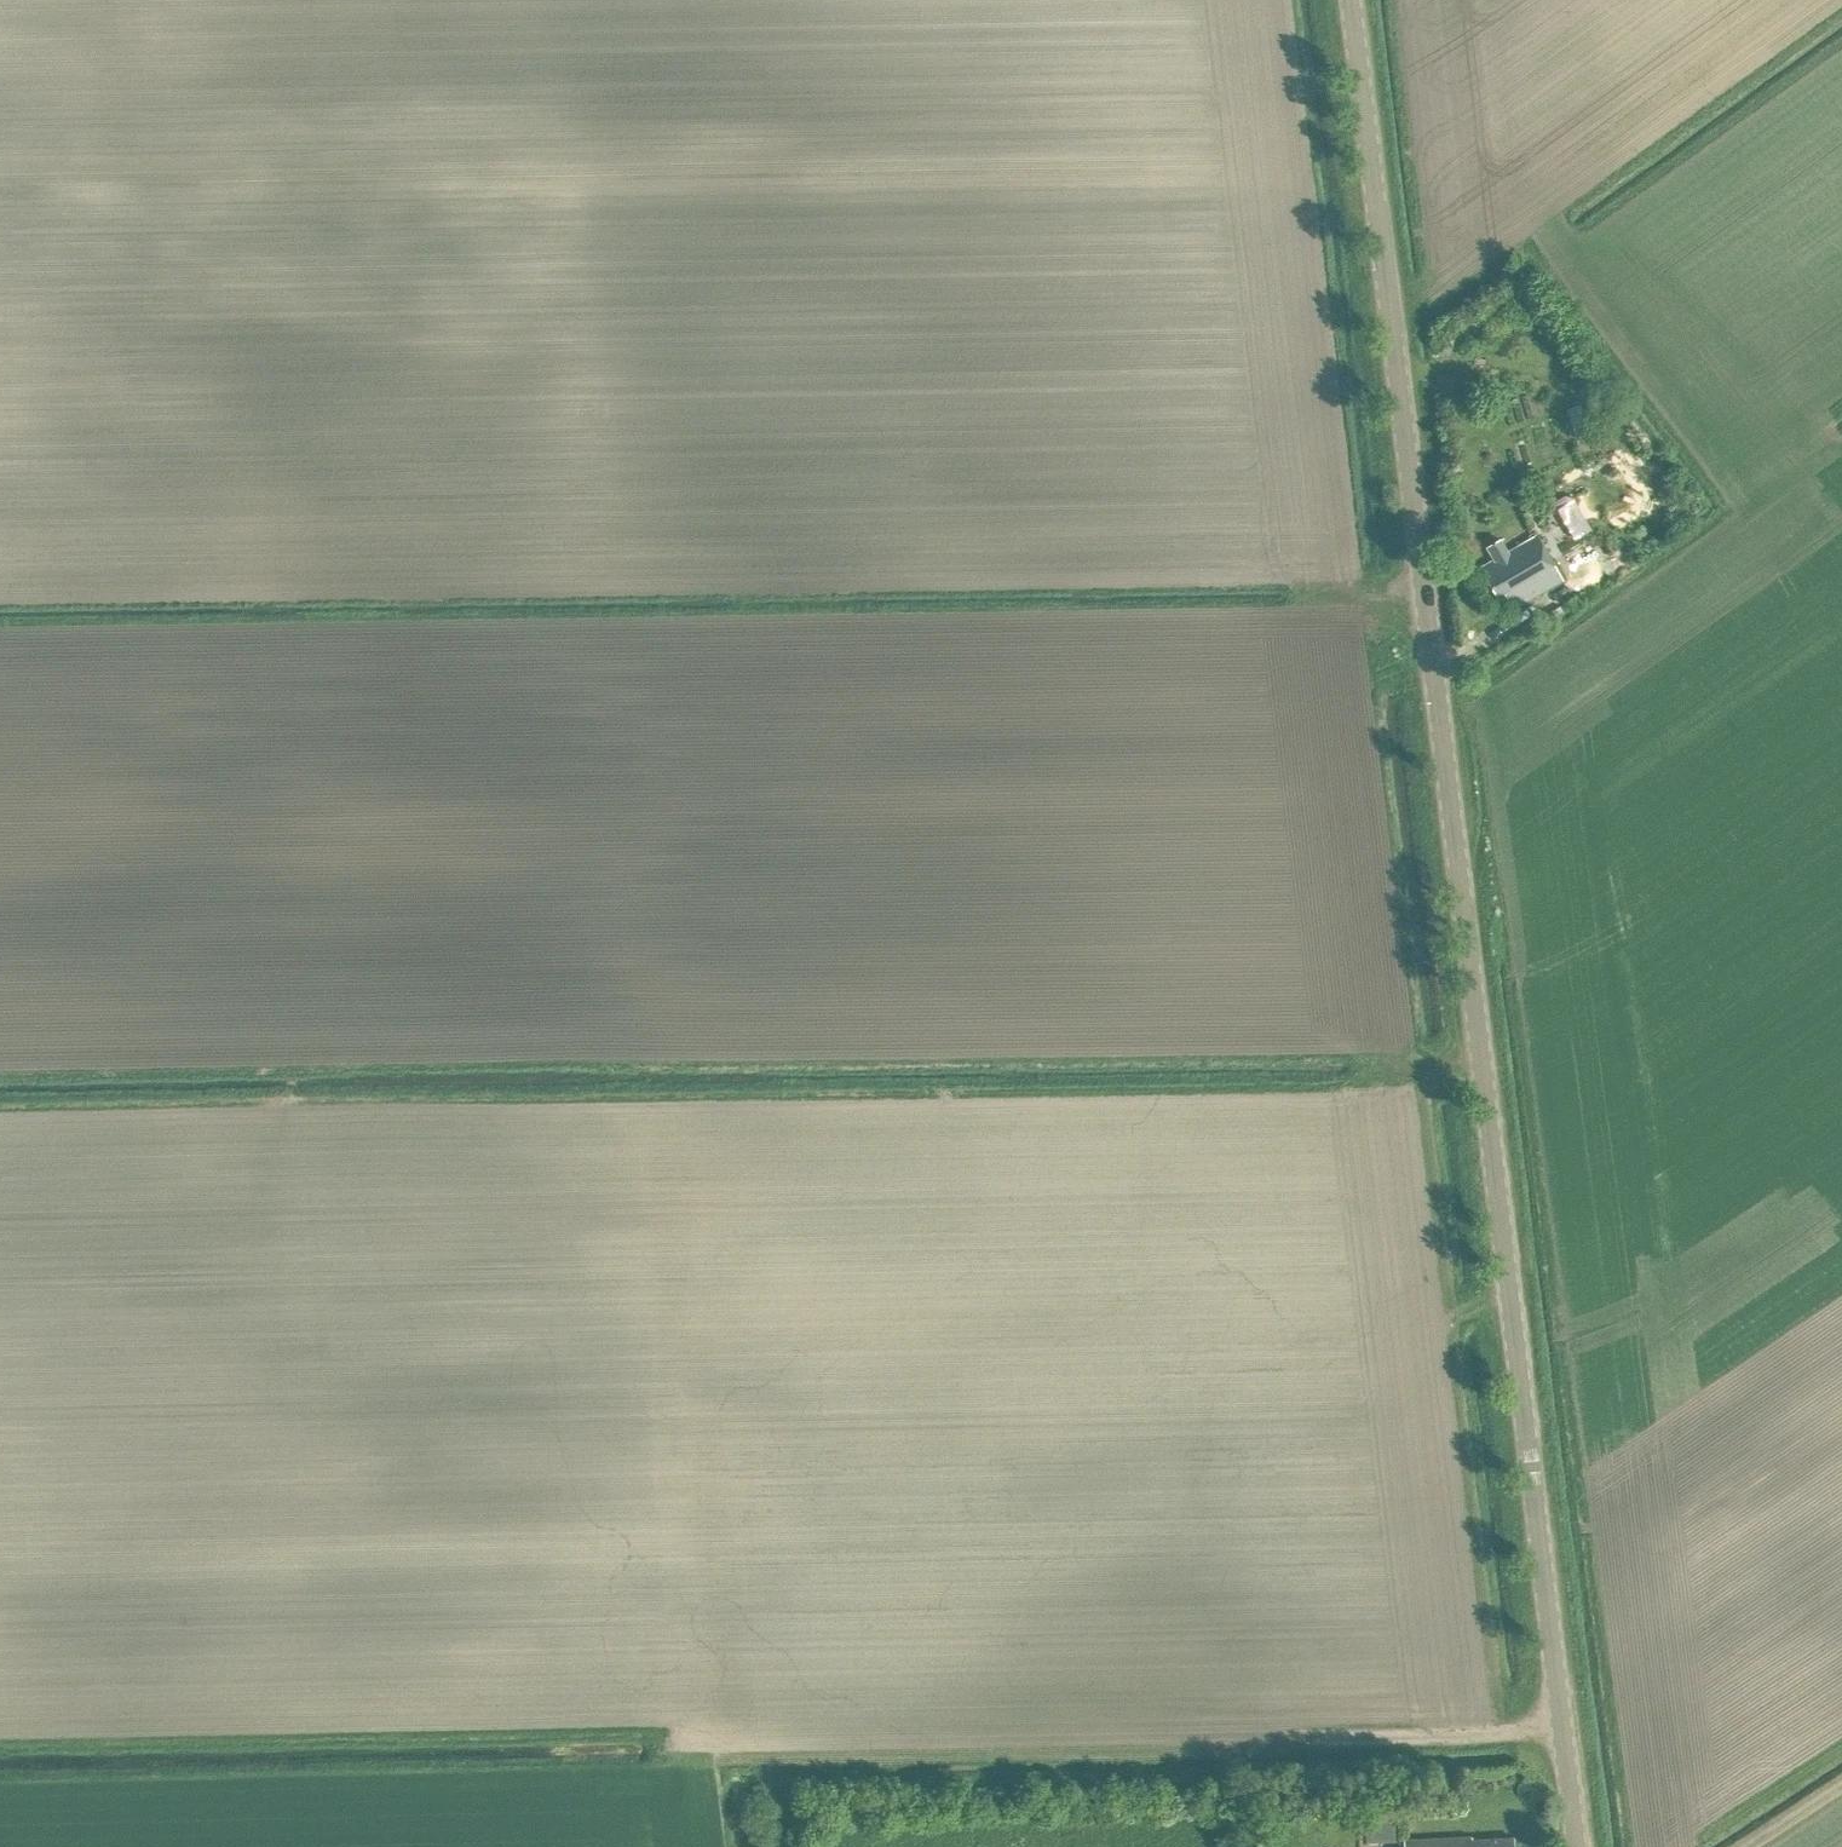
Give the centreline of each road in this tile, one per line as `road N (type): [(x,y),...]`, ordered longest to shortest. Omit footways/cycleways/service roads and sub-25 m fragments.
road 1 (unclassified): [(1576,1846),(1349,0)]
road 2 (track): [(1737,1846),(1841,1778)]

